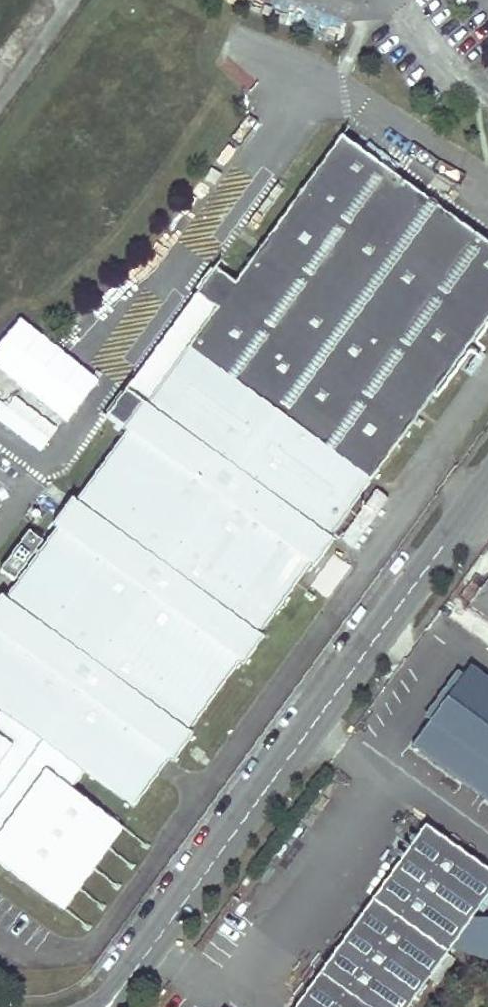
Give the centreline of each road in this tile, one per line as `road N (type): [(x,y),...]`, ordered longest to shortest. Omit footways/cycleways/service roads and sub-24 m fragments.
road 1 (unclassified): [(118,990),(487,481)]

